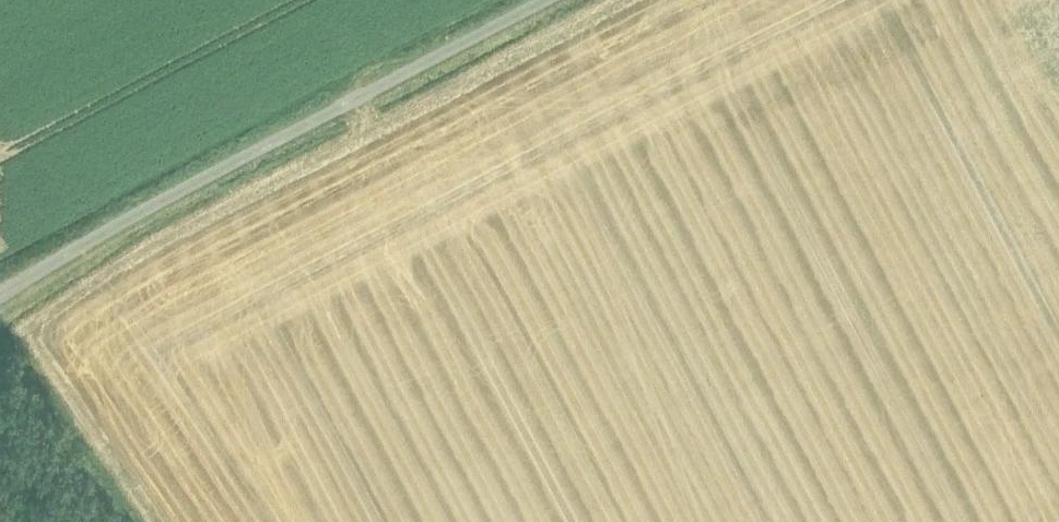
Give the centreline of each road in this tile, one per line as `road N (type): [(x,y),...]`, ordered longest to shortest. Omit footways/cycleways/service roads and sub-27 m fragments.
road 1 (unclassified): [(0,290),(541,0)]
road 2 (unclassified): [(69,521),(0,418)]

